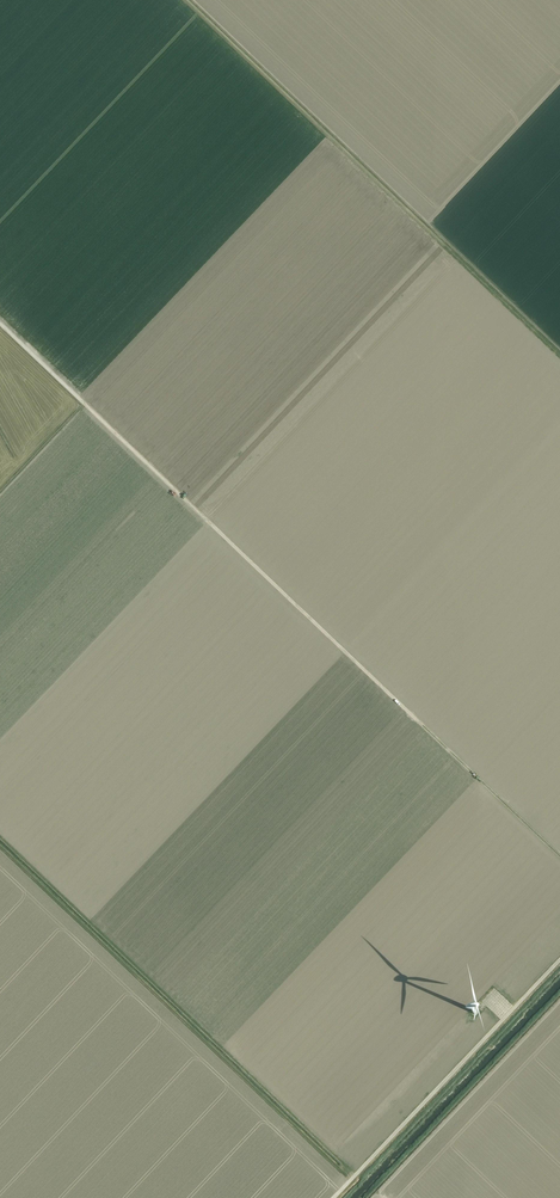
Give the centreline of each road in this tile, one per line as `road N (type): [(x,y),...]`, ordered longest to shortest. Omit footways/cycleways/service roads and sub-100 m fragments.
road 1 (track): [(559,959),(333,1197)]

